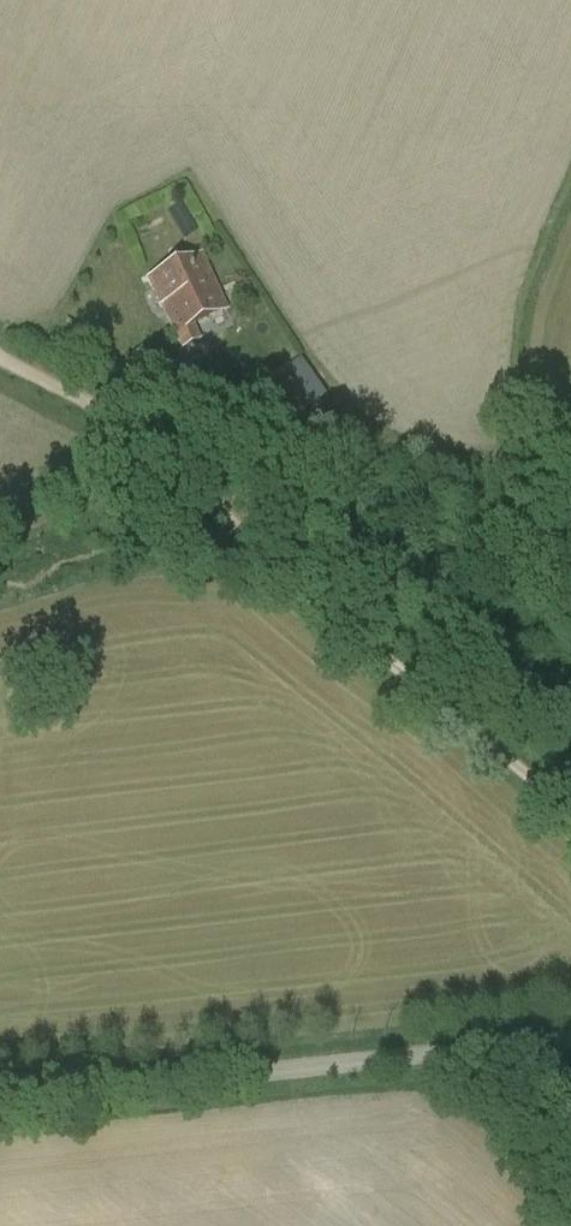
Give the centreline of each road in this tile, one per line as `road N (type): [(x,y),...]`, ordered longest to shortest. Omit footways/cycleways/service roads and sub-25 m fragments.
road 1 (unclassified): [(0,1102),(570,1039)]
road 2 (track): [(570,820),(271,563),(201,481)]
road 3 (track): [(201,481),(163,444),(0,357)]

